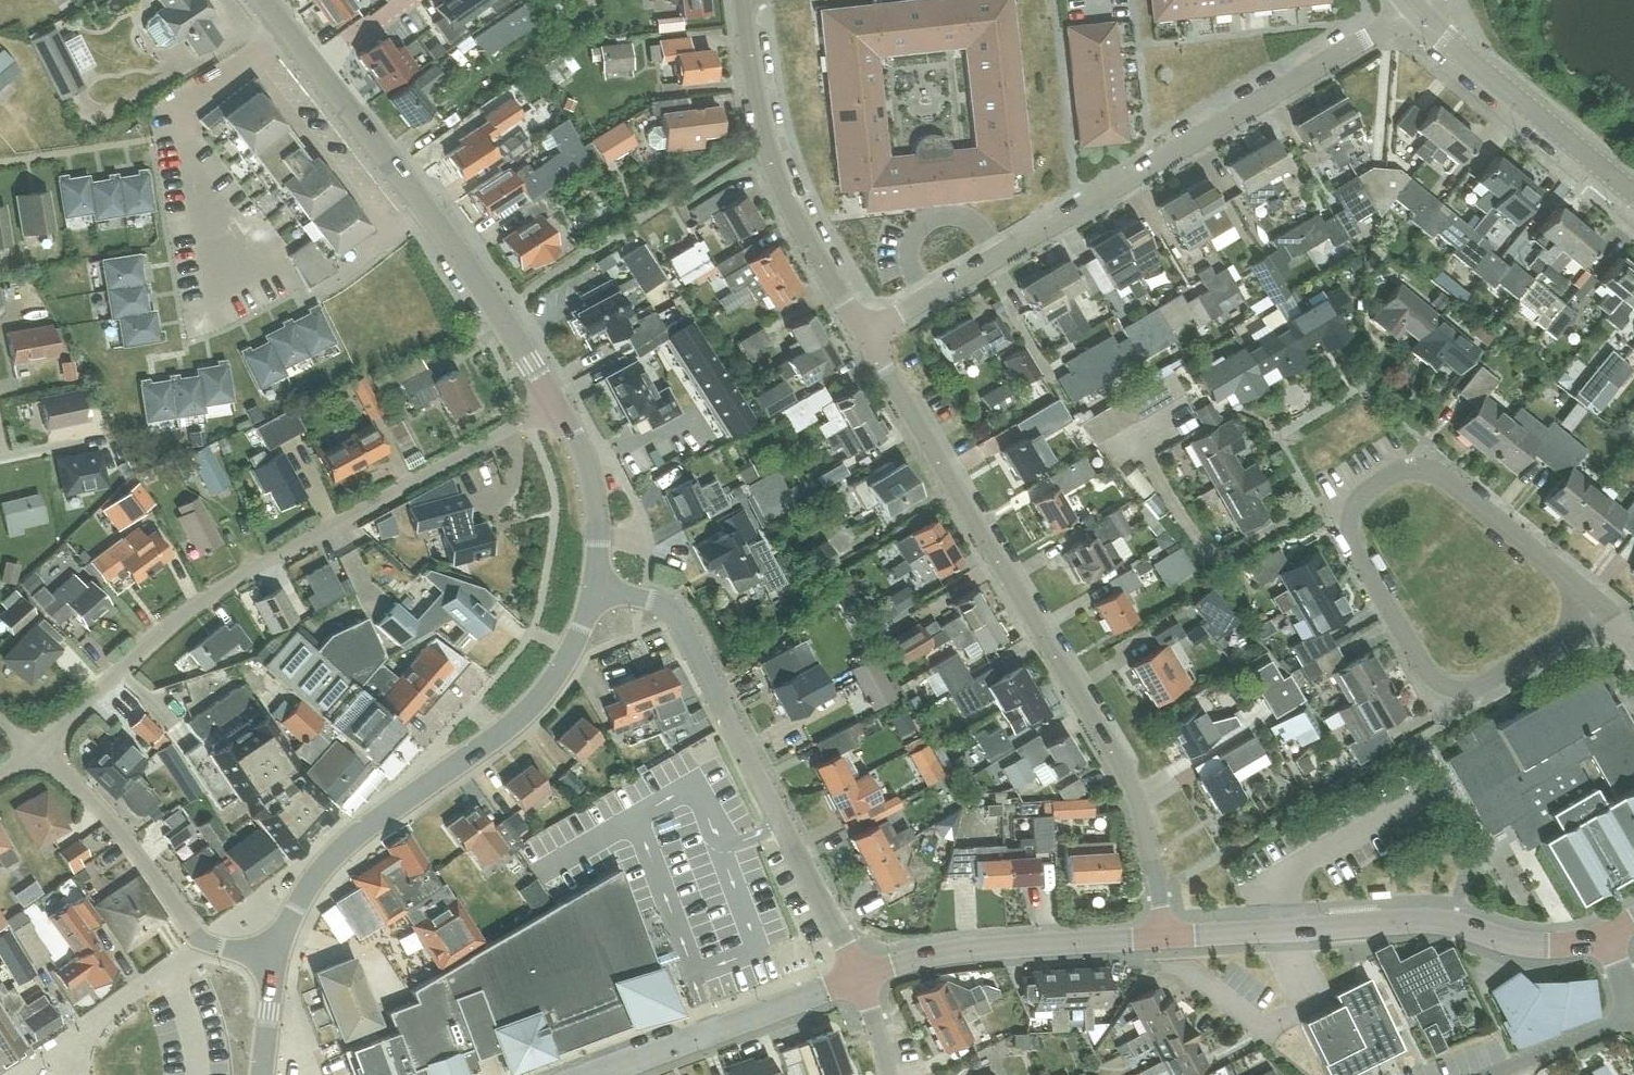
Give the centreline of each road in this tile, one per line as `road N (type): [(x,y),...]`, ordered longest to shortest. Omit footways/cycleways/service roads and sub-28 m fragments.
road 1 (residential): [(1164,935),(1145,833),(1118,769),(867,332)]
road 2 (residential): [(35,752),(210,595),(555,404)]
road 3 (residential): [(867,332),(1402,8)]
road 4 (residential): [(1591,605),(1428,469),(1406,466),(1353,508),(1348,529),(1432,681),(1476,688)]
road 5 (secondary): [(555,404),(467,262),(261,0)]
road 6 (secondary): [(274,958),(304,891),(336,851),(506,728),(543,691),(593,591)]
road 7 (residential): [(859,974),(679,626),(657,604),(593,591)]
road 8 (residential): [(1606,937),(1541,946),(1418,920),(1164,935)]
road 9 (residential): [(867,332),(796,216),(764,138),(746,0)]
road 10 (residential): [(274,958),(200,939),(124,835),(35,752)]
road 11 (residential): [(1164,935),(974,946),(859,974)]
road 12 (residential): [(1633,195),(1402,8)]
road 13 (residential): [(859,974),(596,1074)]
road 14 (secondary): [(593,591),(592,484),(555,404)]
road 15 (residential): [(1625,1006),(1604,1029),(1489,1074)]
road 16 (residential): [(1476,688),(1591,605)]

